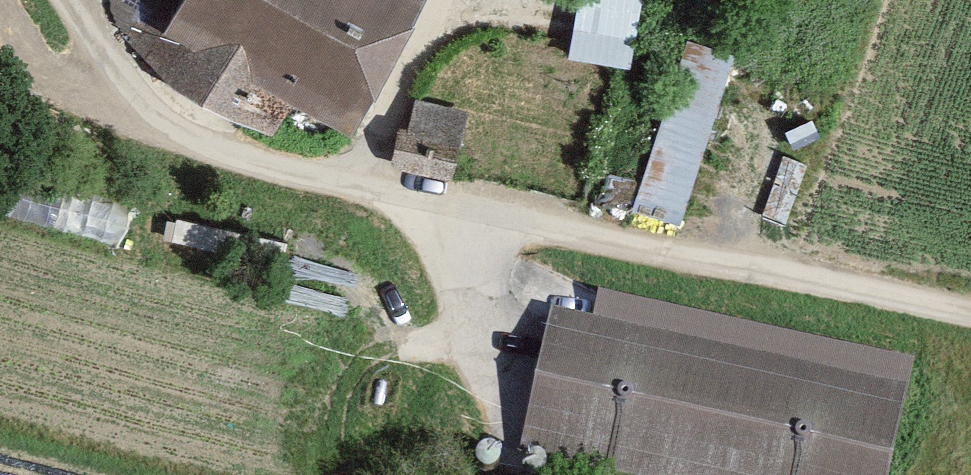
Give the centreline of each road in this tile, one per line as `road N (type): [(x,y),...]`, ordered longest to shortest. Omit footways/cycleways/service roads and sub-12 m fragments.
road 1 (track): [(85,0),(184,116),(458,188),(970,294)]
road 2 (track): [(545,444),(505,355),(486,242),(458,188)]
road 3 (track): [(868,0),(853,27),(805,258)]
road 4 (track): [(23,0),(38,28),(83,67),(138,63)]

